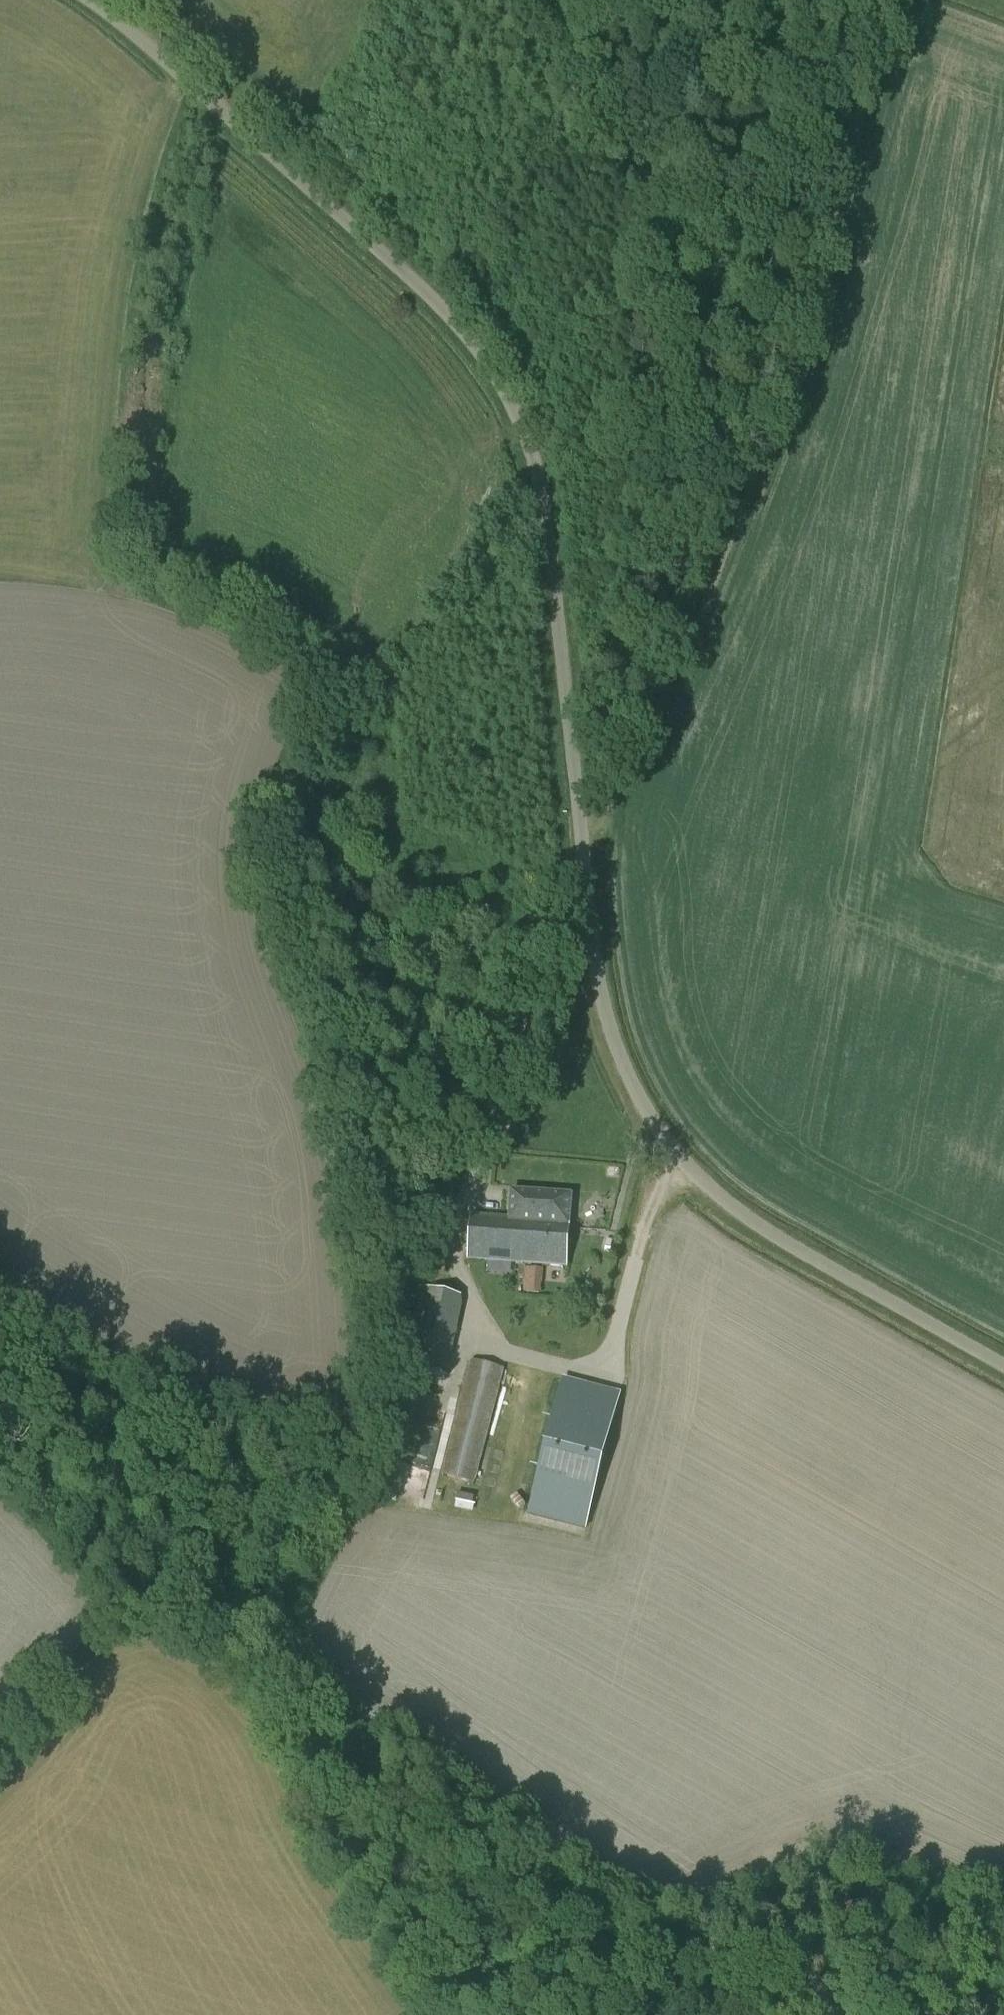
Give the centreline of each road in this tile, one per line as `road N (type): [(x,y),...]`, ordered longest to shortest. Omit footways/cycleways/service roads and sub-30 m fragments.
road 1 (unclassified): [(1003,1364),(745,1217),(680,1165),(638,1099),(606,1002),(557,602),(510,405),(475,347),(435,304),(92,0)]

